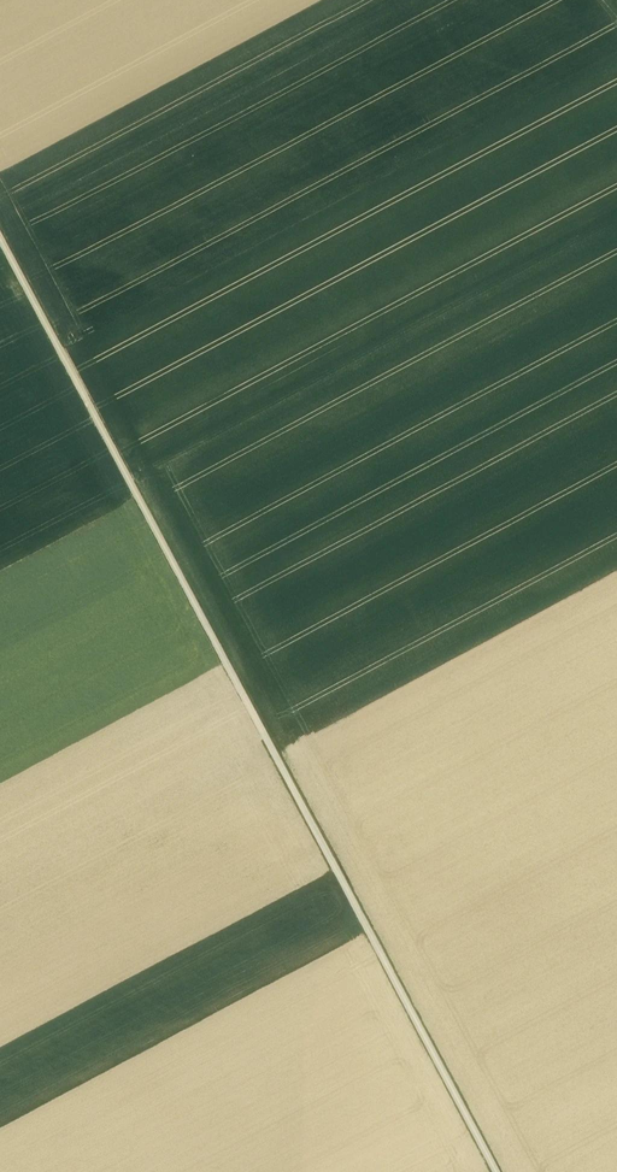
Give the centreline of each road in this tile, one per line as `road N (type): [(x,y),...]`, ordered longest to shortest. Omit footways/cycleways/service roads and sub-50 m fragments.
road 1 (track): [(0,229),(503,1171)]

